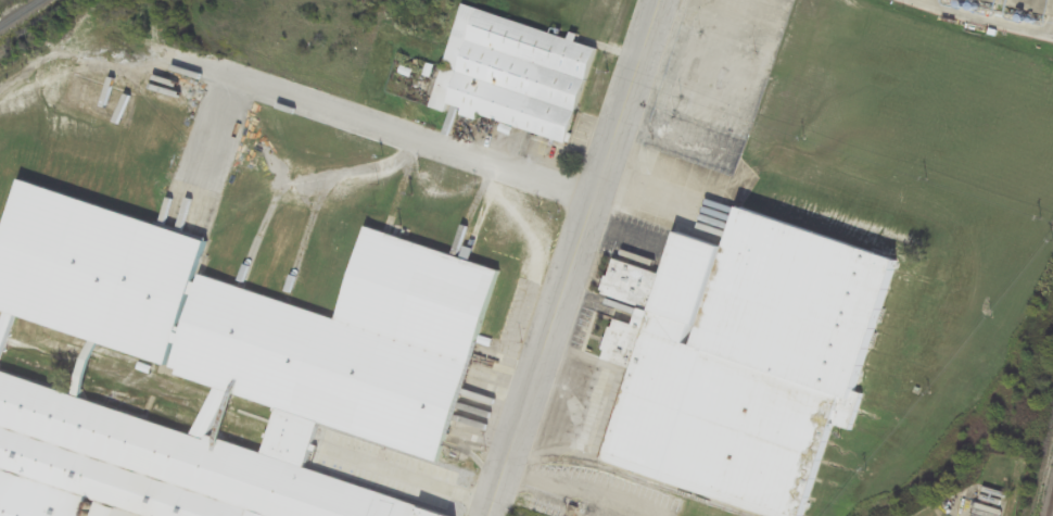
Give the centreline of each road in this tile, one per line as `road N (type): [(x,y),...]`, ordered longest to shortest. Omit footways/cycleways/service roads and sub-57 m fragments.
road 1 (residential): [(658,0),(486,515)]

